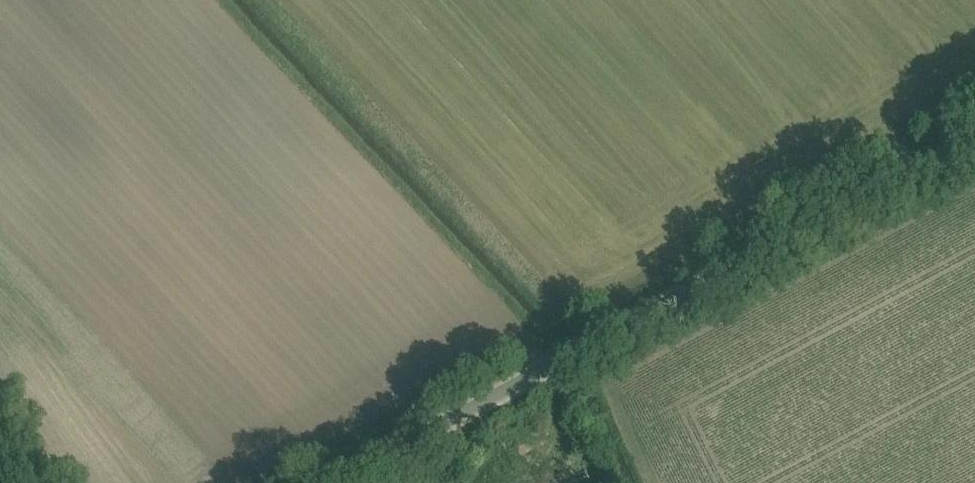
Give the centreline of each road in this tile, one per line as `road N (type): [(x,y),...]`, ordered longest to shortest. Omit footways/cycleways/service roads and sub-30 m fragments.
road 1 (unclassified): [(974,145),(351,482)]

